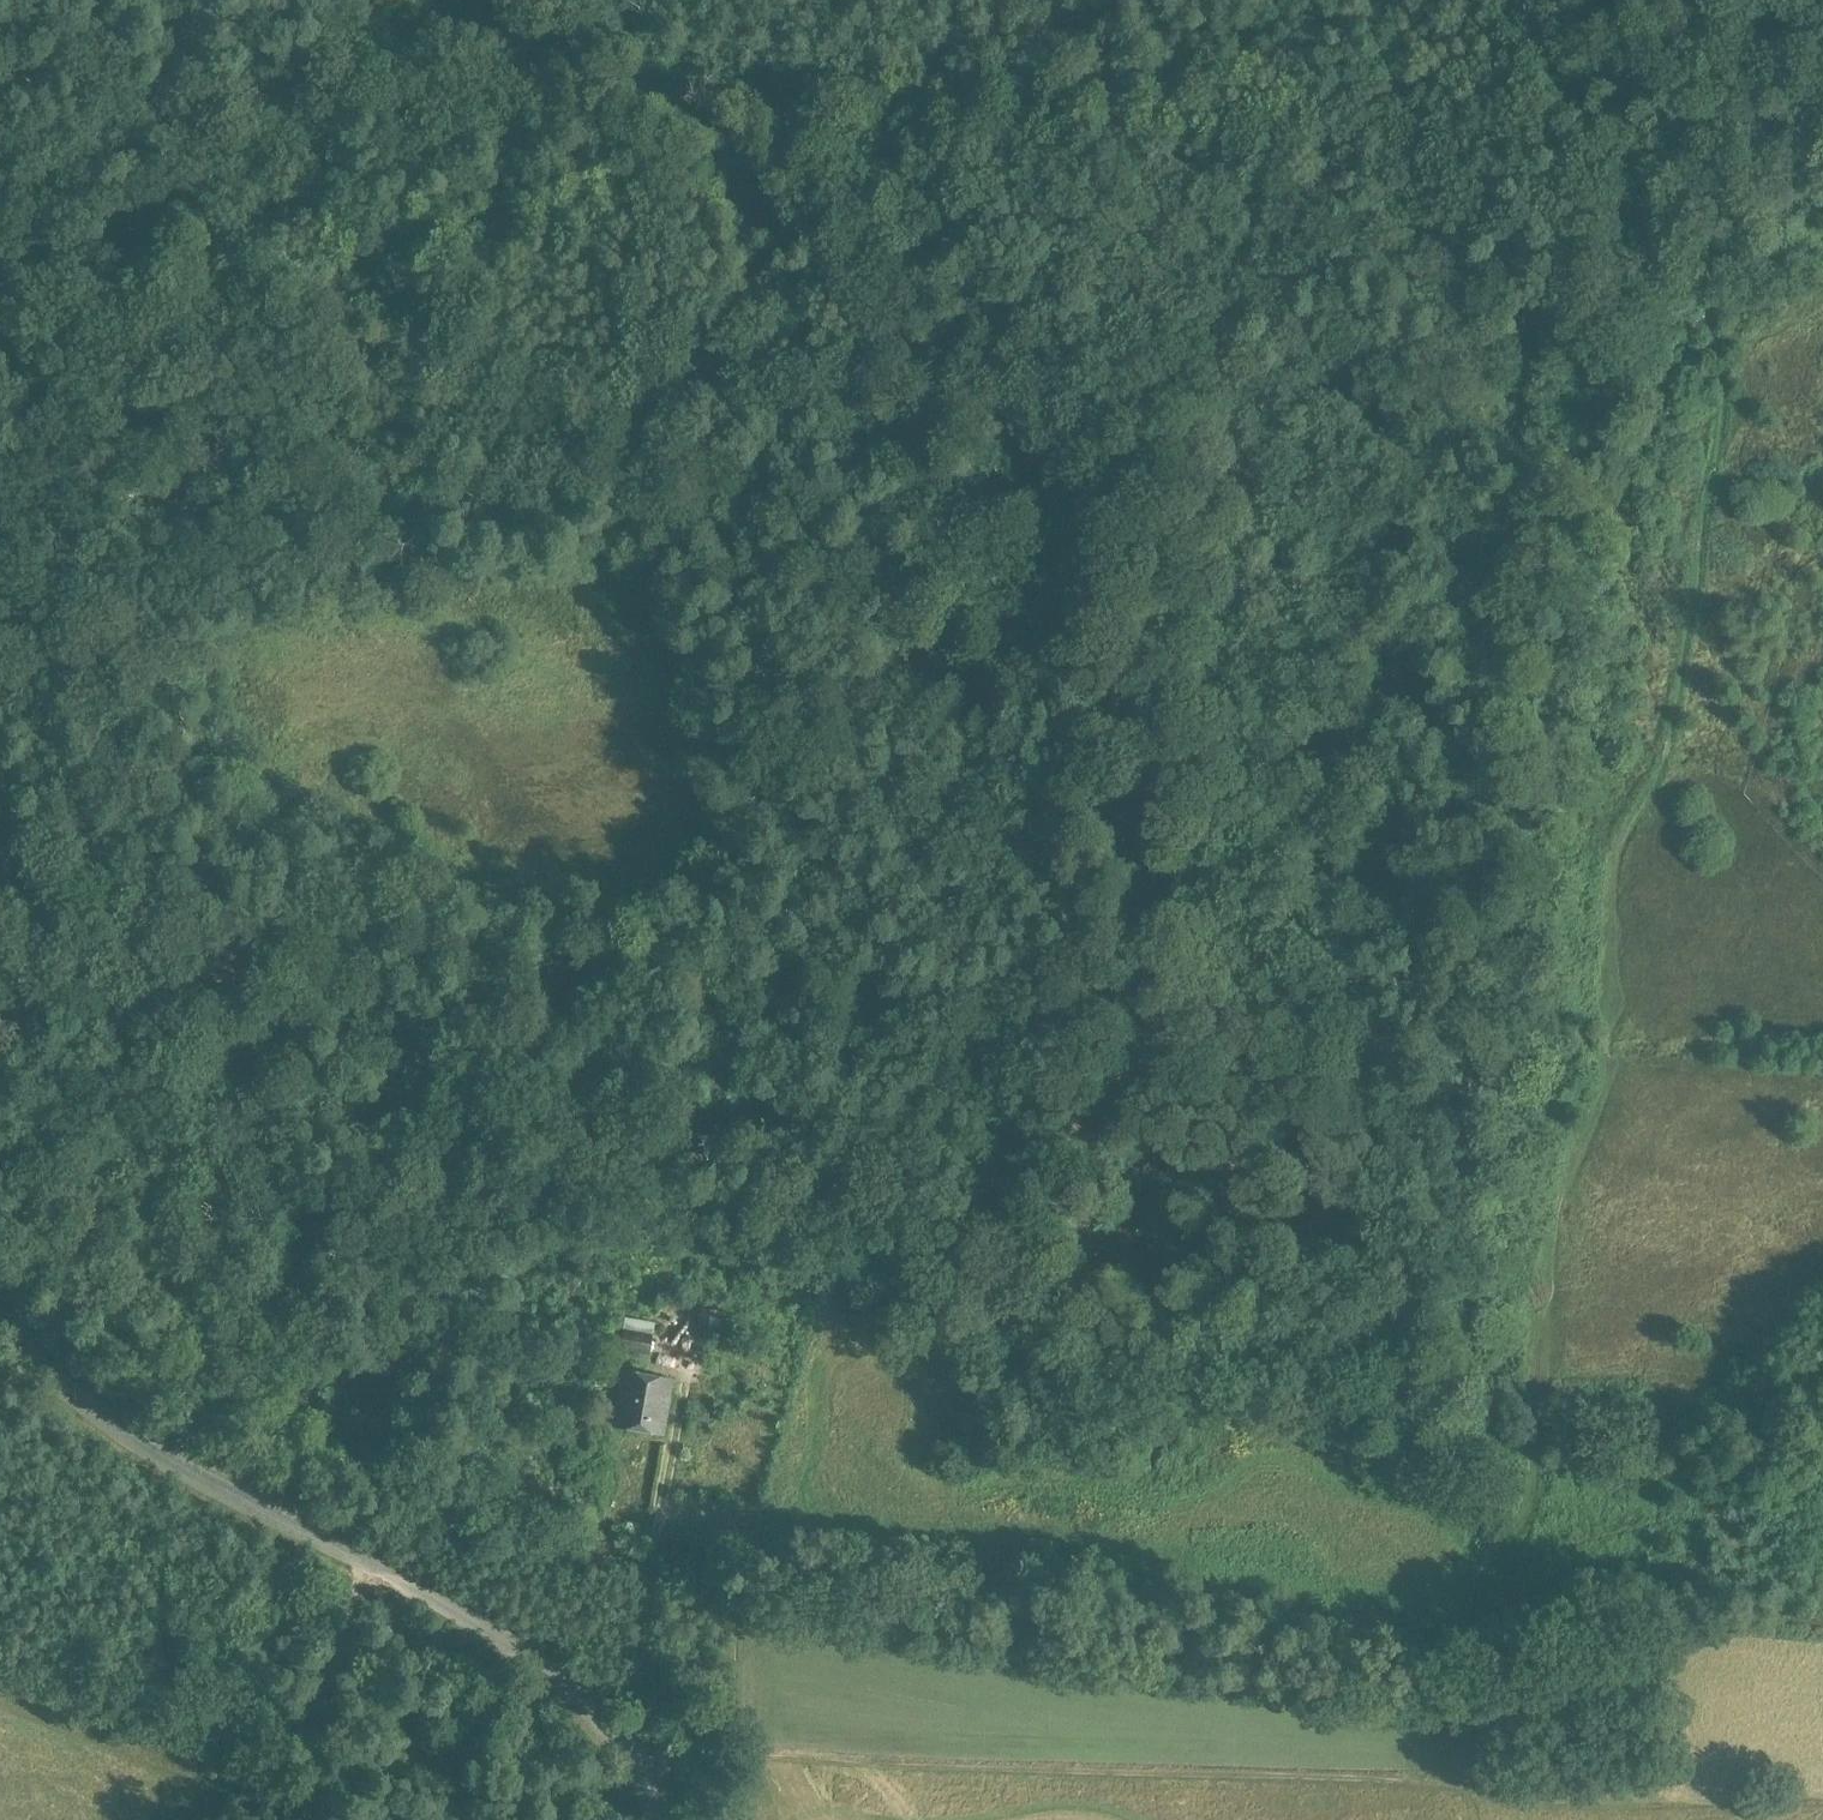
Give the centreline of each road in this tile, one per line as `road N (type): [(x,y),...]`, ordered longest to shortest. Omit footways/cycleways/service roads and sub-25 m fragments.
road 1 (track): [(9,279),(1637,69),(1664,64),(1678,0)]
road 2 (track): [(1822,1799),(599,1757)]
road 3 (tertiary): [(655,1819),(615,1740),(543,1669),(450,1608),(135,1439),(0,1324)]
road 4 (track): [(336,1548),(355,1499),(351,1436),(195,1284),(157,1235),(145,1190),(146,1112),(139,1091),(0,868)]

